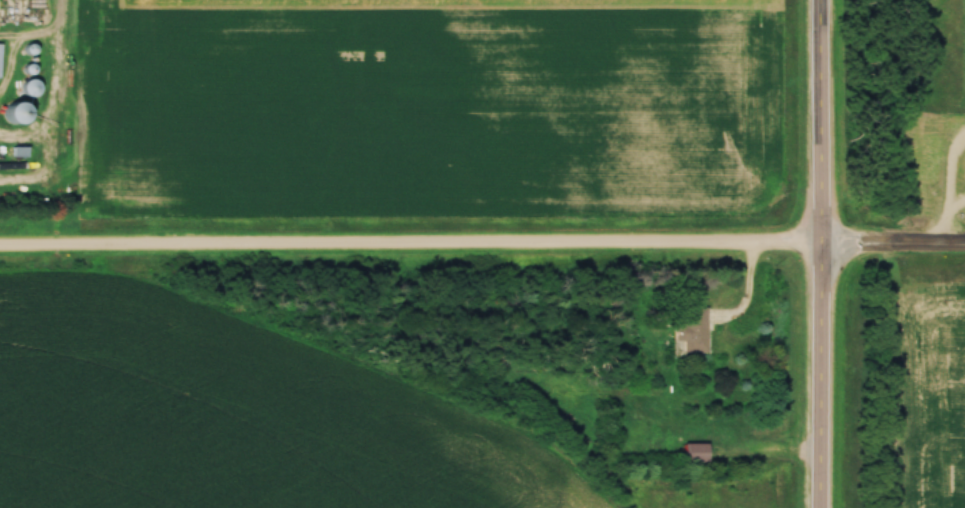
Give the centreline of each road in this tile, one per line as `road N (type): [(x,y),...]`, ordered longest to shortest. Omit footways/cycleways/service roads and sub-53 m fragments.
road 1 (residential): [(0,247),(822,247)]
road 2 (secondary): [(821,507),(823,0)]
road 3 (residential): [(822,247),(964,248)]

